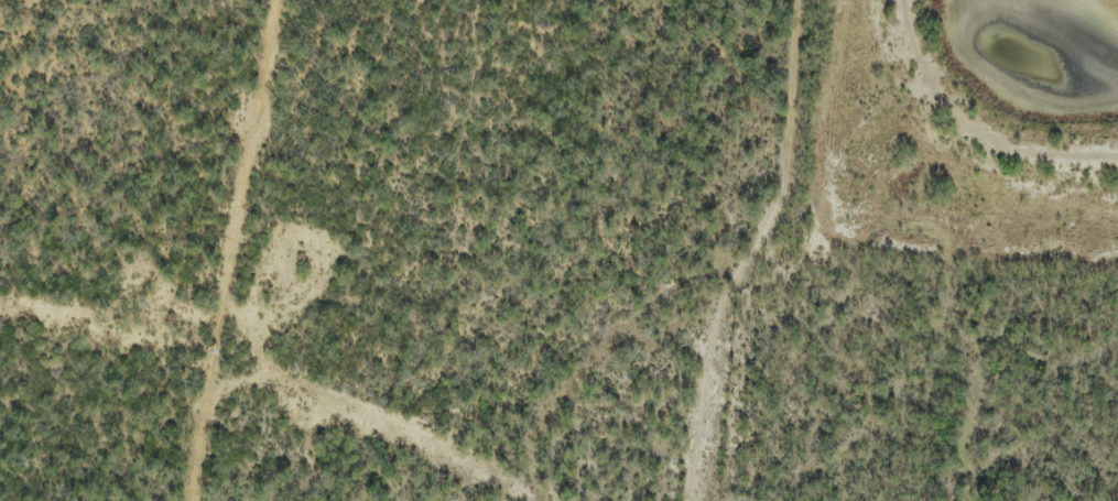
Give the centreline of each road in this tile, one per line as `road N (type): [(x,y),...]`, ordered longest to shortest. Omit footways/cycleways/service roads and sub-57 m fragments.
road 1 (residential): [(728,500),(748,304),(817,170),(828,0)]

